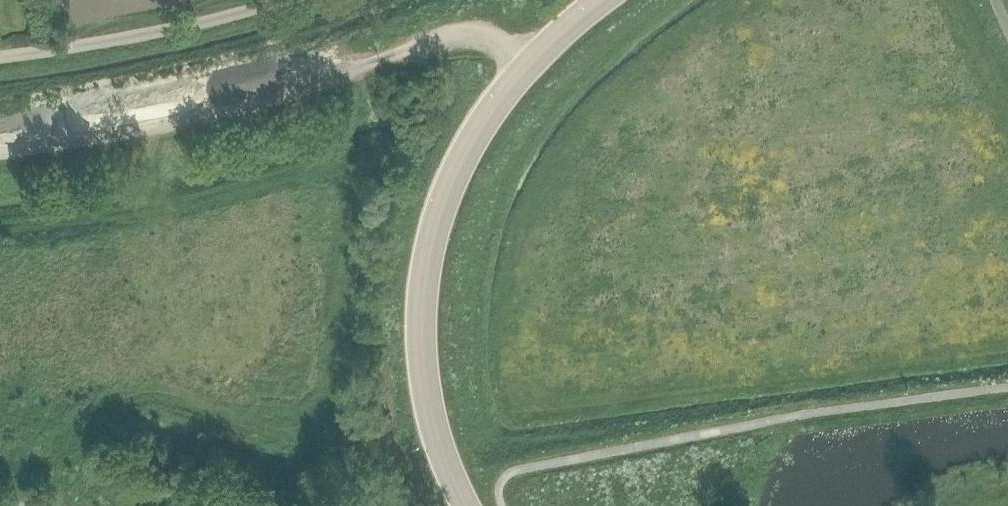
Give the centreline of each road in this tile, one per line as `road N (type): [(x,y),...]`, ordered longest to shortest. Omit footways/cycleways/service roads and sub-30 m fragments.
road 1 (secondary): [(461,505),(435,446),(420,375),(418,302),(432,229),(459,160),(499,97),(602,0)]

